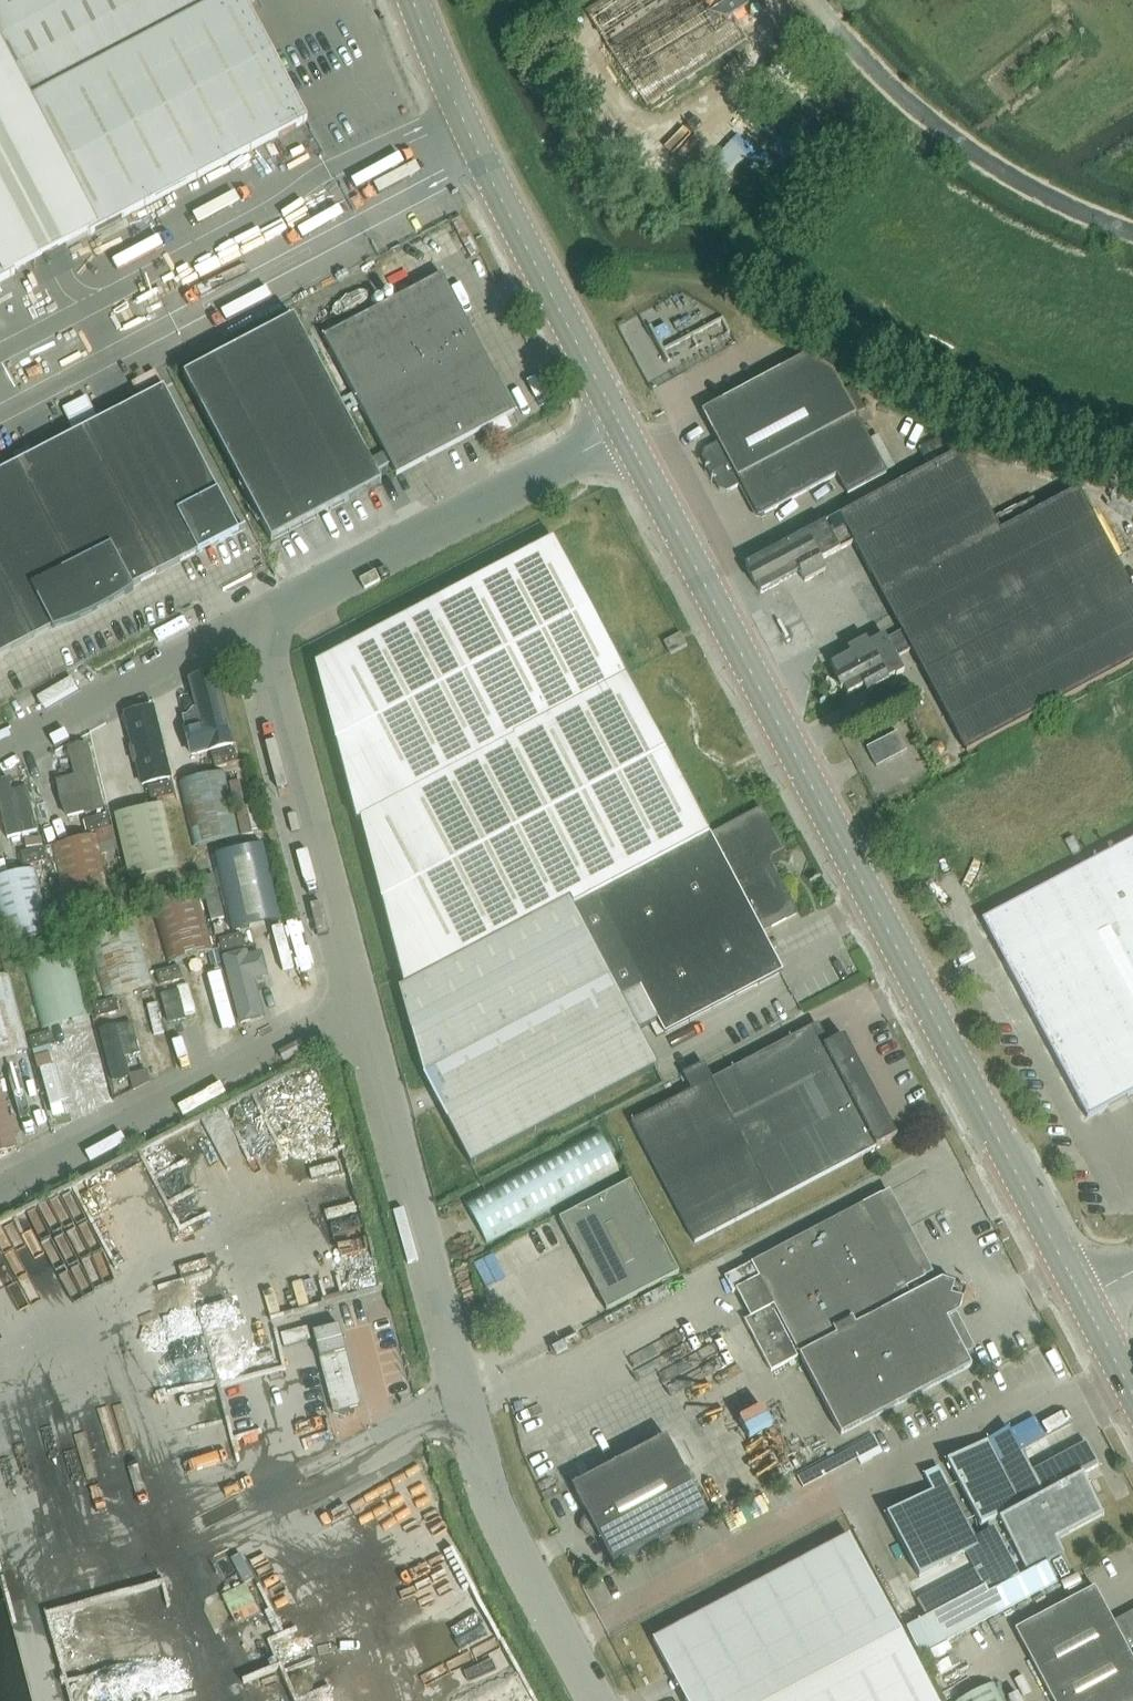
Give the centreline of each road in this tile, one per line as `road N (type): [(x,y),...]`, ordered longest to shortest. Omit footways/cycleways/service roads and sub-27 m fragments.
road 1 (tertiary): [(1085,1303),(624,430)]
road 2 (unclassified): [(356,1005),(498,1515),(601,1700)]
road 3 (tertiary): [(624,430),(483,160),(414,0)]
road 4 (unclassified): [(266,616),(624,430)]
road 5 (unclassified): [(1132,234),(1040,194),(966,150),(870,67),(815,0)]
road 6 (unclassified): [(356,1005),(0,1187)]
road 7 (unclassified): [(266,616),(356,1005)]
road 8 (unclassified): [(0,742),(266,616)]

